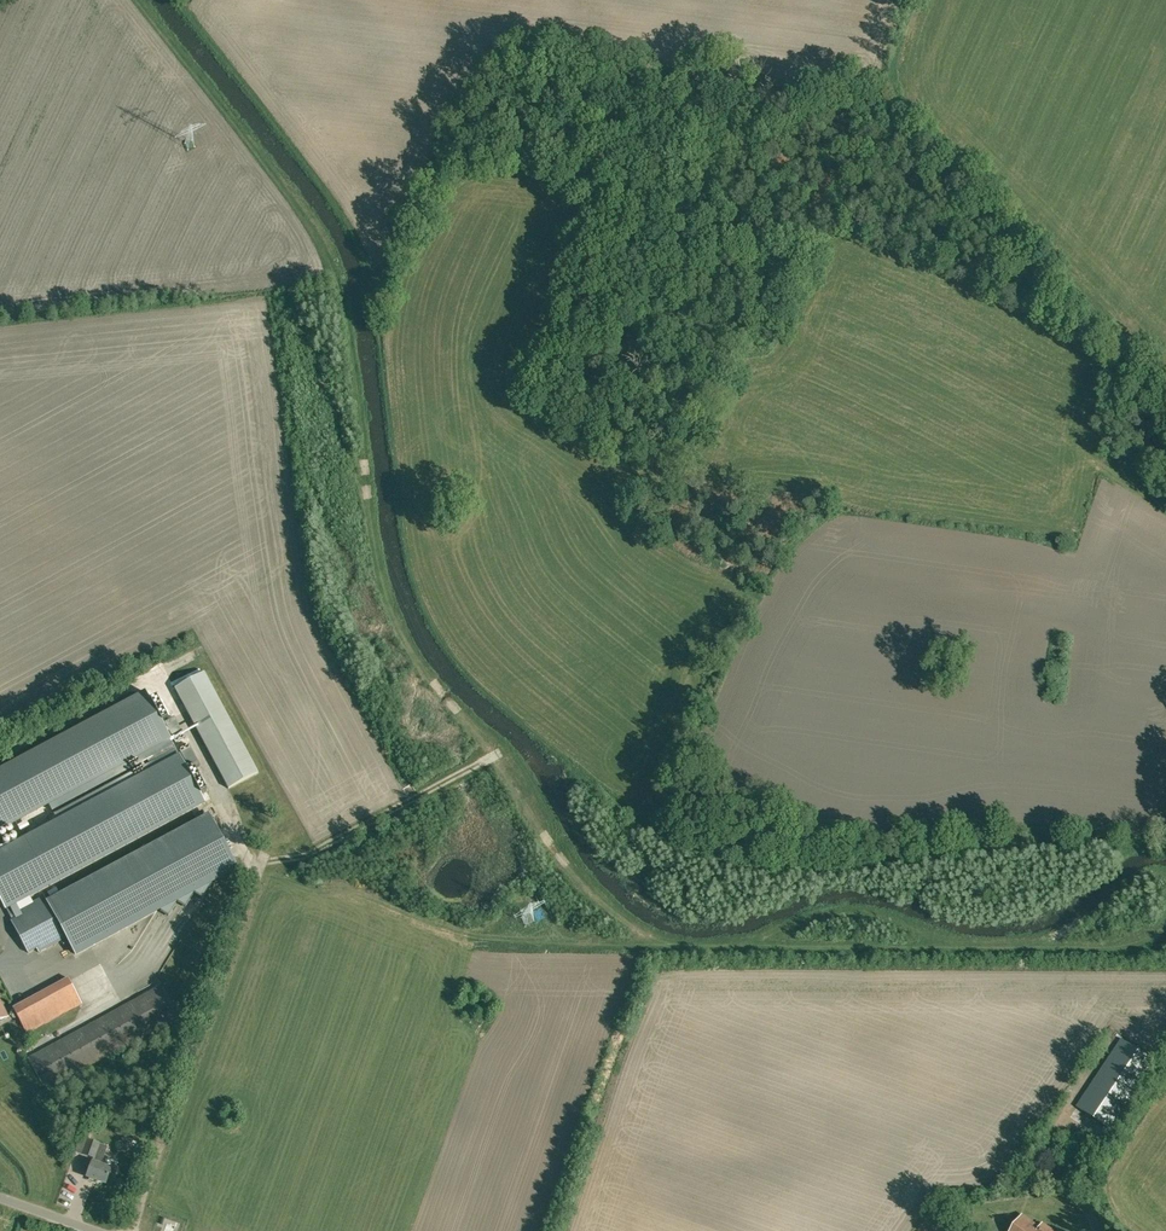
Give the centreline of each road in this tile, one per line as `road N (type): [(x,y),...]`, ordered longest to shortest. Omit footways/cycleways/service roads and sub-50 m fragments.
road 1 (track): [(1098,1230),(1055,1154),(1066,1114)]

